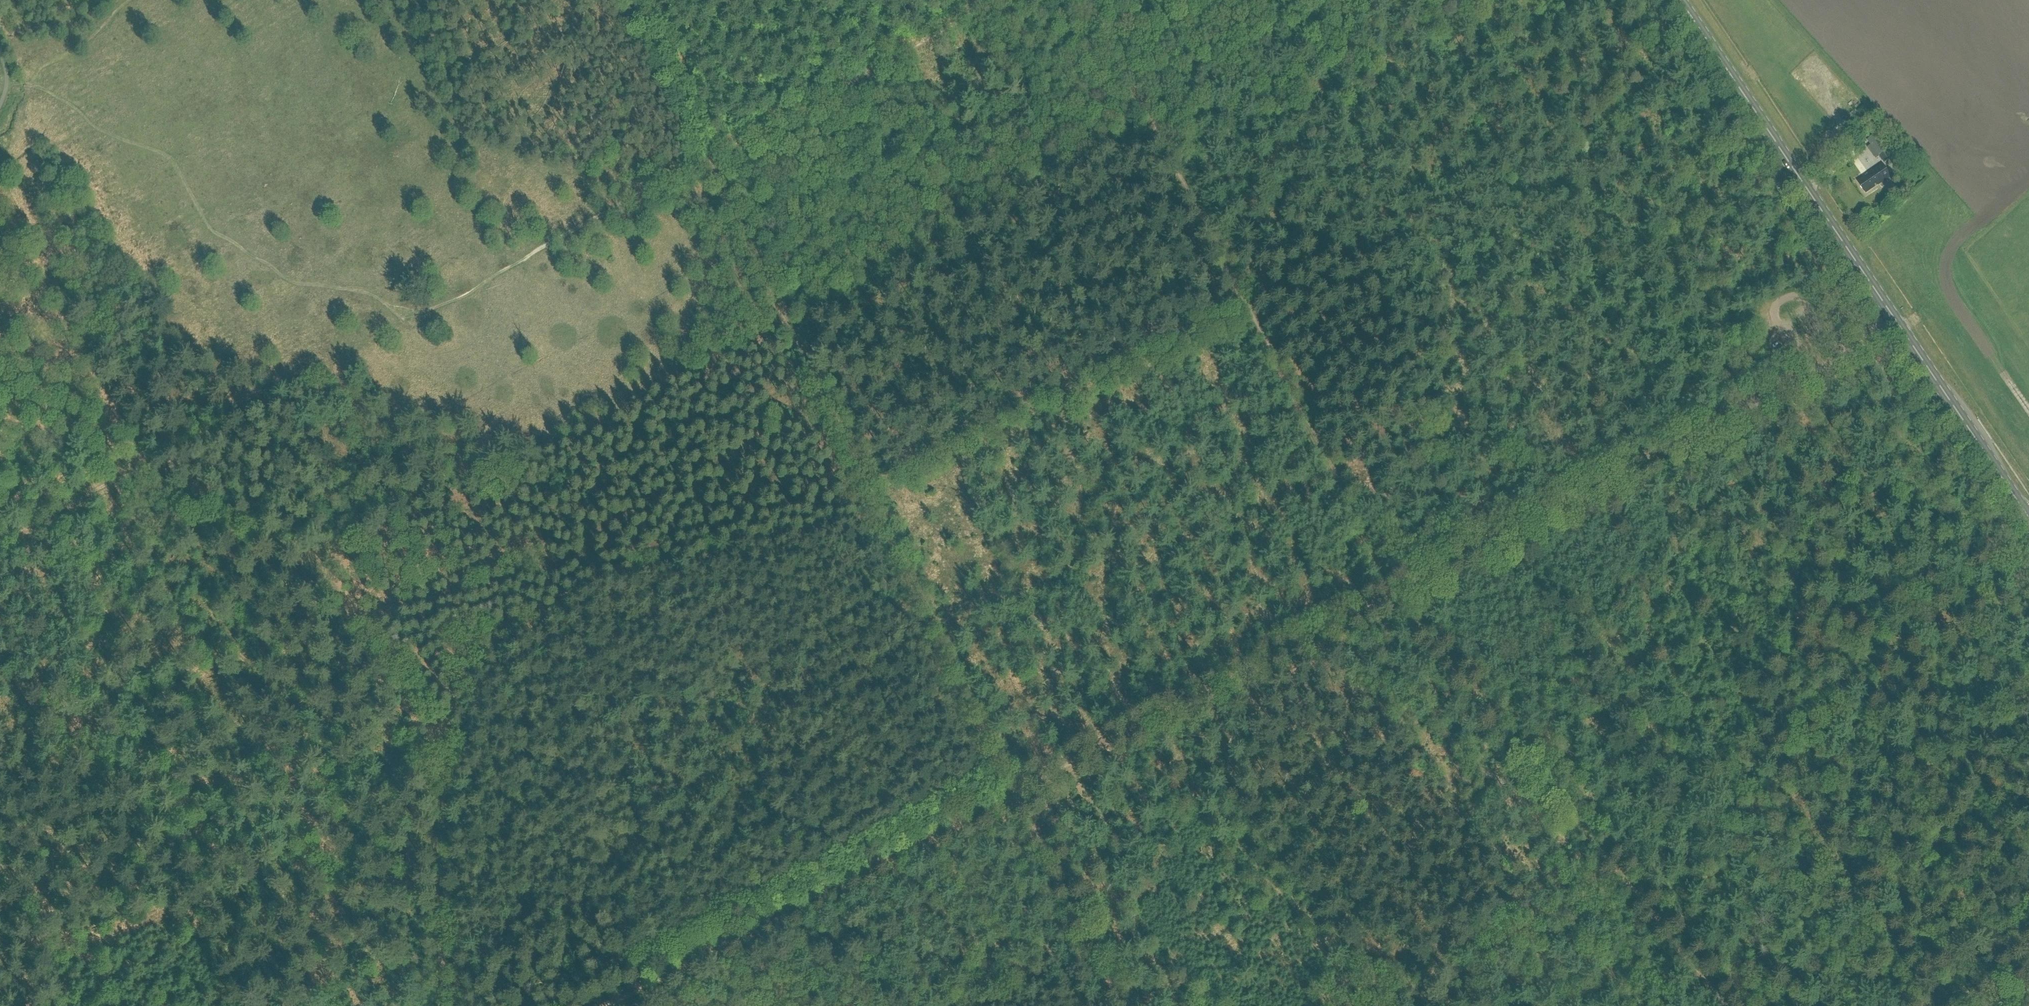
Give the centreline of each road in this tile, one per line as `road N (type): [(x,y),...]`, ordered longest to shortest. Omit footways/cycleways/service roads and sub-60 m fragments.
road 1 (track): [(371,640),(580,585),(589,563),(870,488),(631,0)]
road 2 (track): [(0,543),(136,471),(308,554),(439,739),(446,1005)]
road 3 (track): [(1019,792),(870,488),(1246,300)]
road 4 (track): [(1094,0),(1289,383)]
road 5 (primary): [(1901,328),(1680,0)]
road 6 (track): [(1395,596),(1093,754)]
road 7 (track): [(891,859),(608,1005)]
road 8 (track): [(1587,844),(1395,596)]
road 9 (track): [(1653,462),(1395,596)]
road 10 (track): [(707,159),(947,31)]
road 11 (track): [(1289,383),(1395,596)]
road 12 (track): [(1124,1005),(1019,792)]
road 13 (primary): [(2028,517),(1901,328)]
road 14 (track): [(1716,1005),(1592,851)]
road 15 (track): [(1792,390),(1653,462)]
road 16 (track): [(1019,792),(891,859)]
road 17 (unclassified): [(1901,328),(1792,390)]

